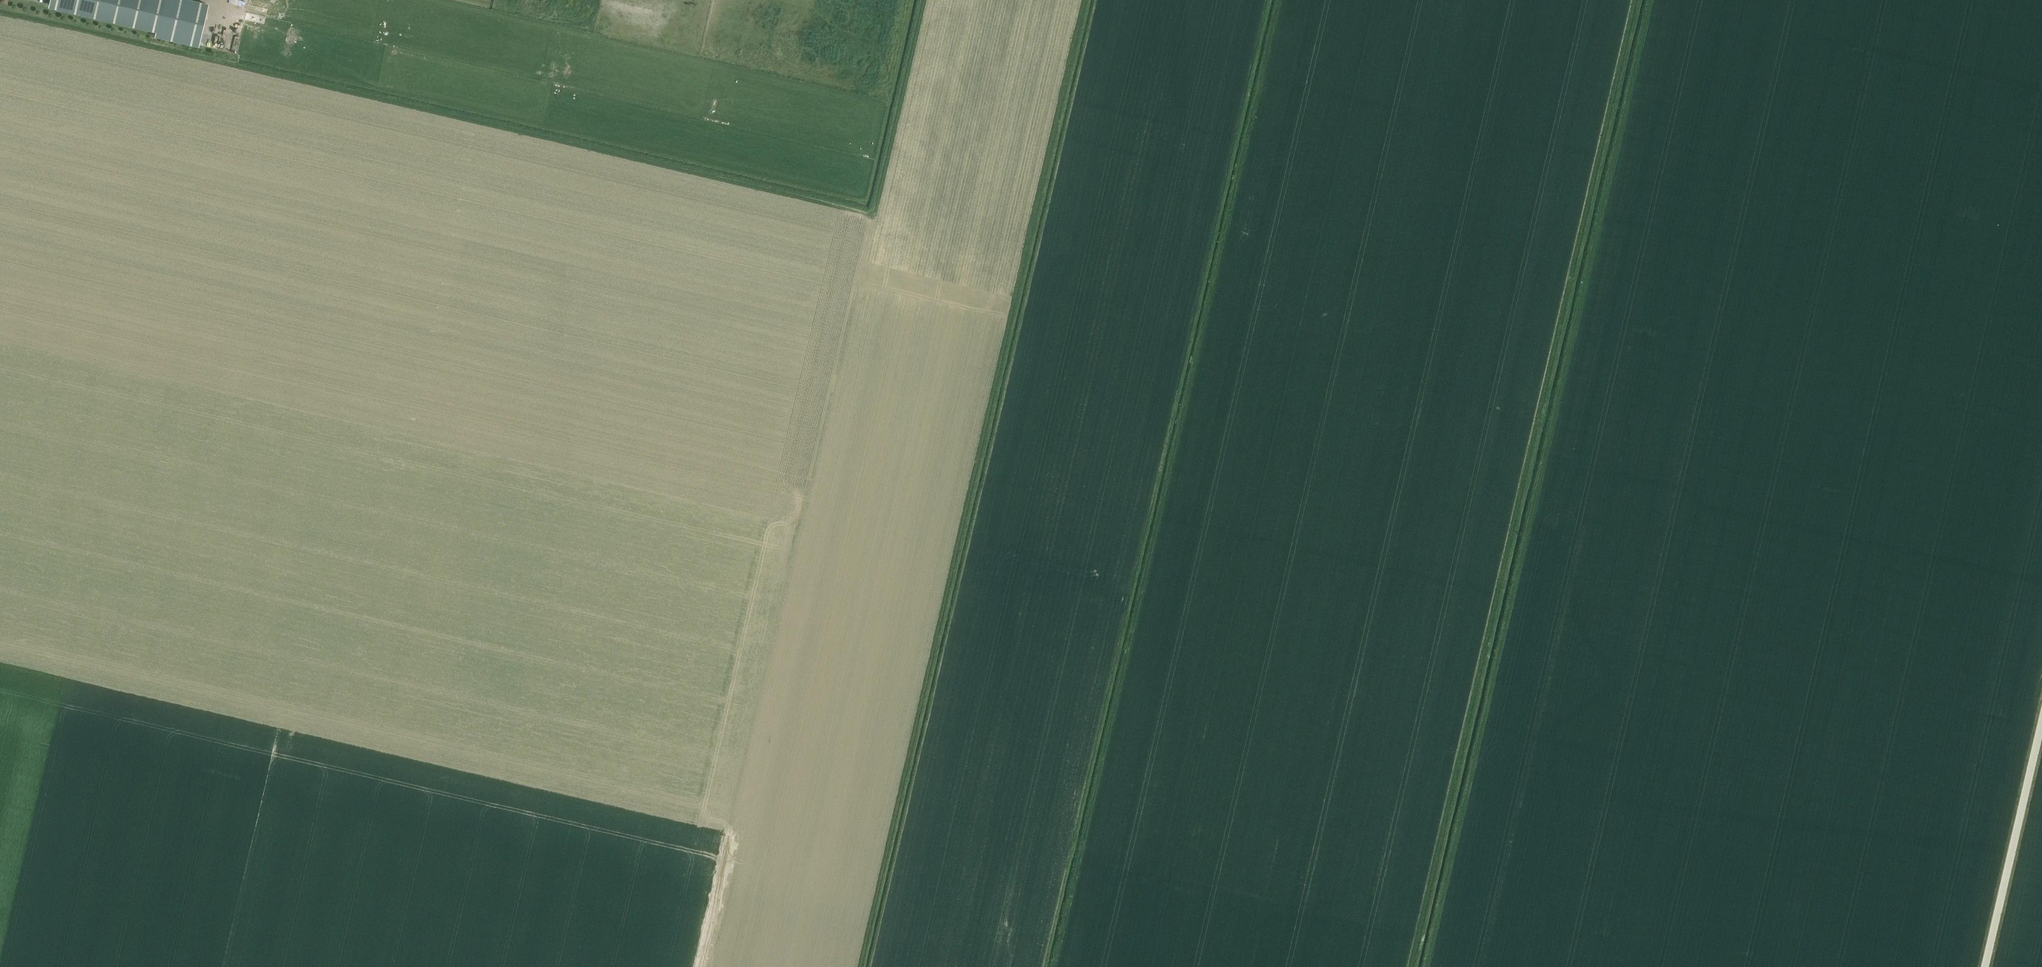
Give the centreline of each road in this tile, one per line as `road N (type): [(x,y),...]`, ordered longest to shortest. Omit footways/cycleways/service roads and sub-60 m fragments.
road 1 (track): [(1637,0),(1412,966)]
road 2 (track): [(1985,966),(2041,722)]
road 3 (track): [(730,827),(698,966)]

